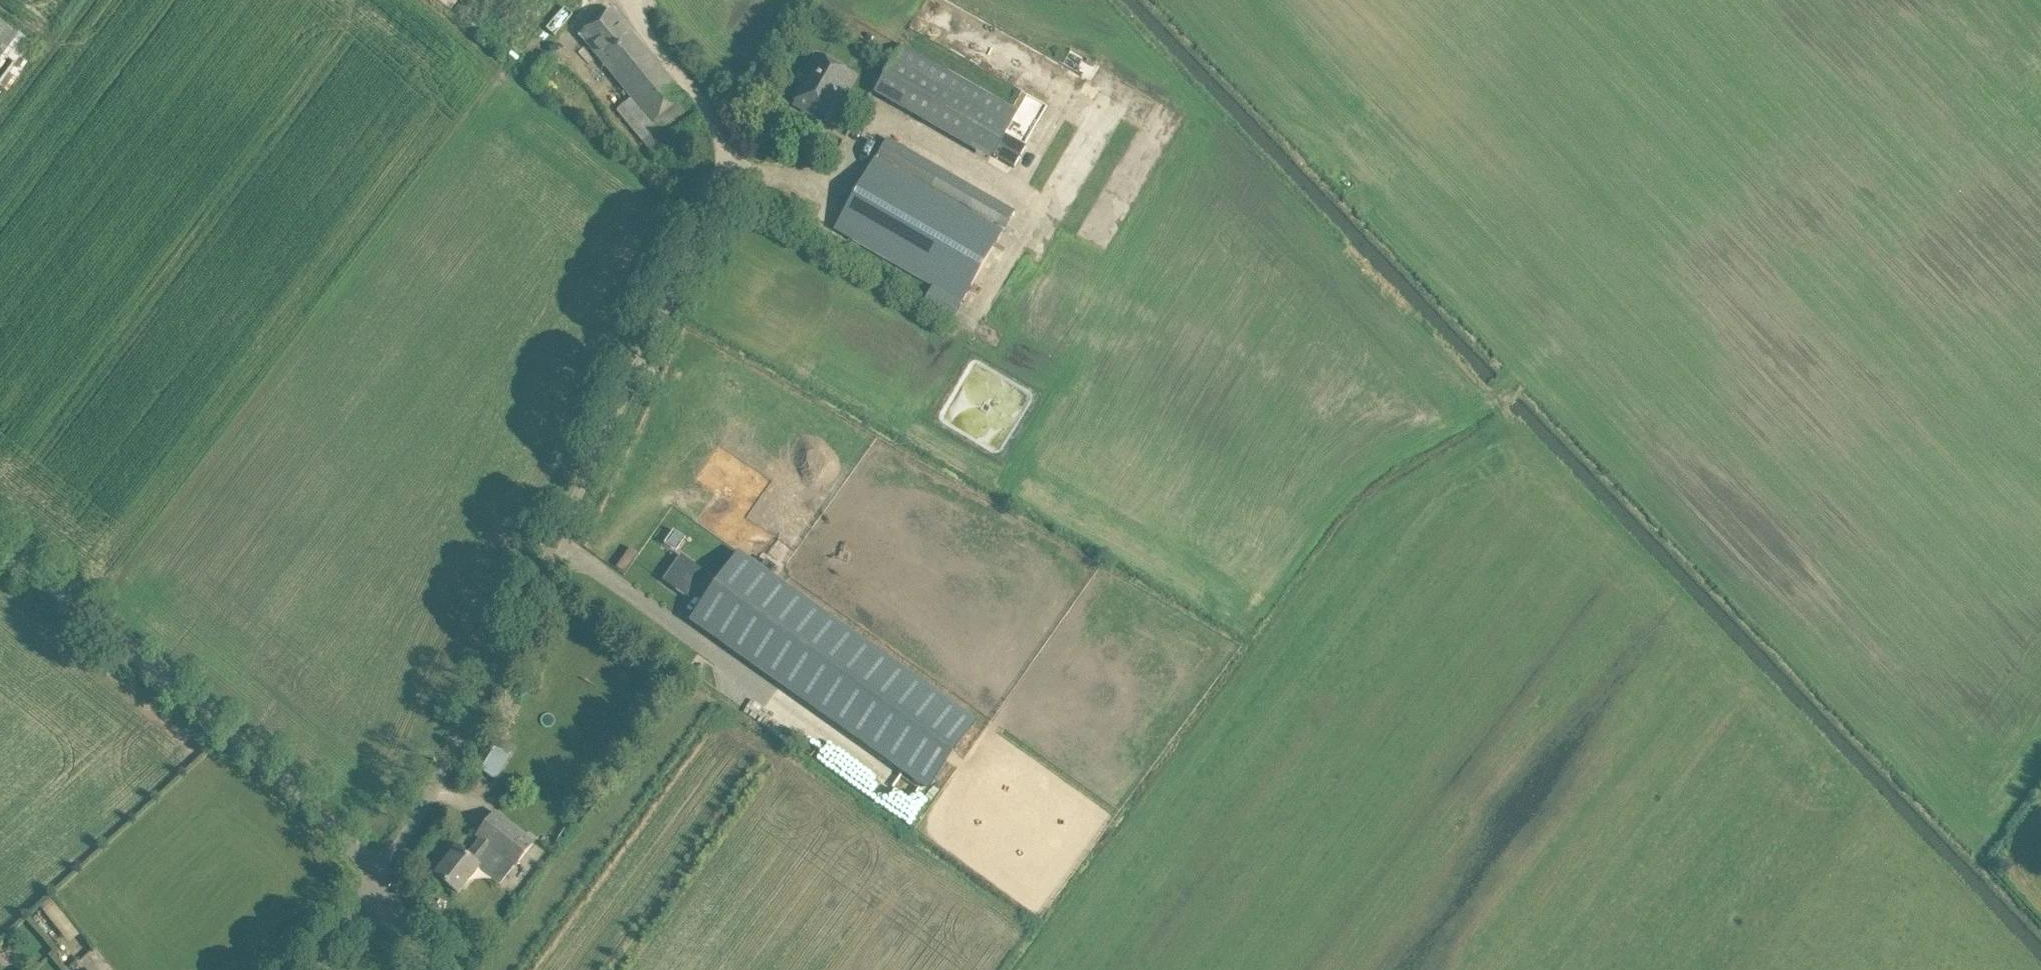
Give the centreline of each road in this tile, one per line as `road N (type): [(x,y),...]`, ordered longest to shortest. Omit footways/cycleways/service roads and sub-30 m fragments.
road 1 (unclassified): [(380,888),(732,175)]
road 2 (unclassified): [(380,888),(336,825),(0,534)]

